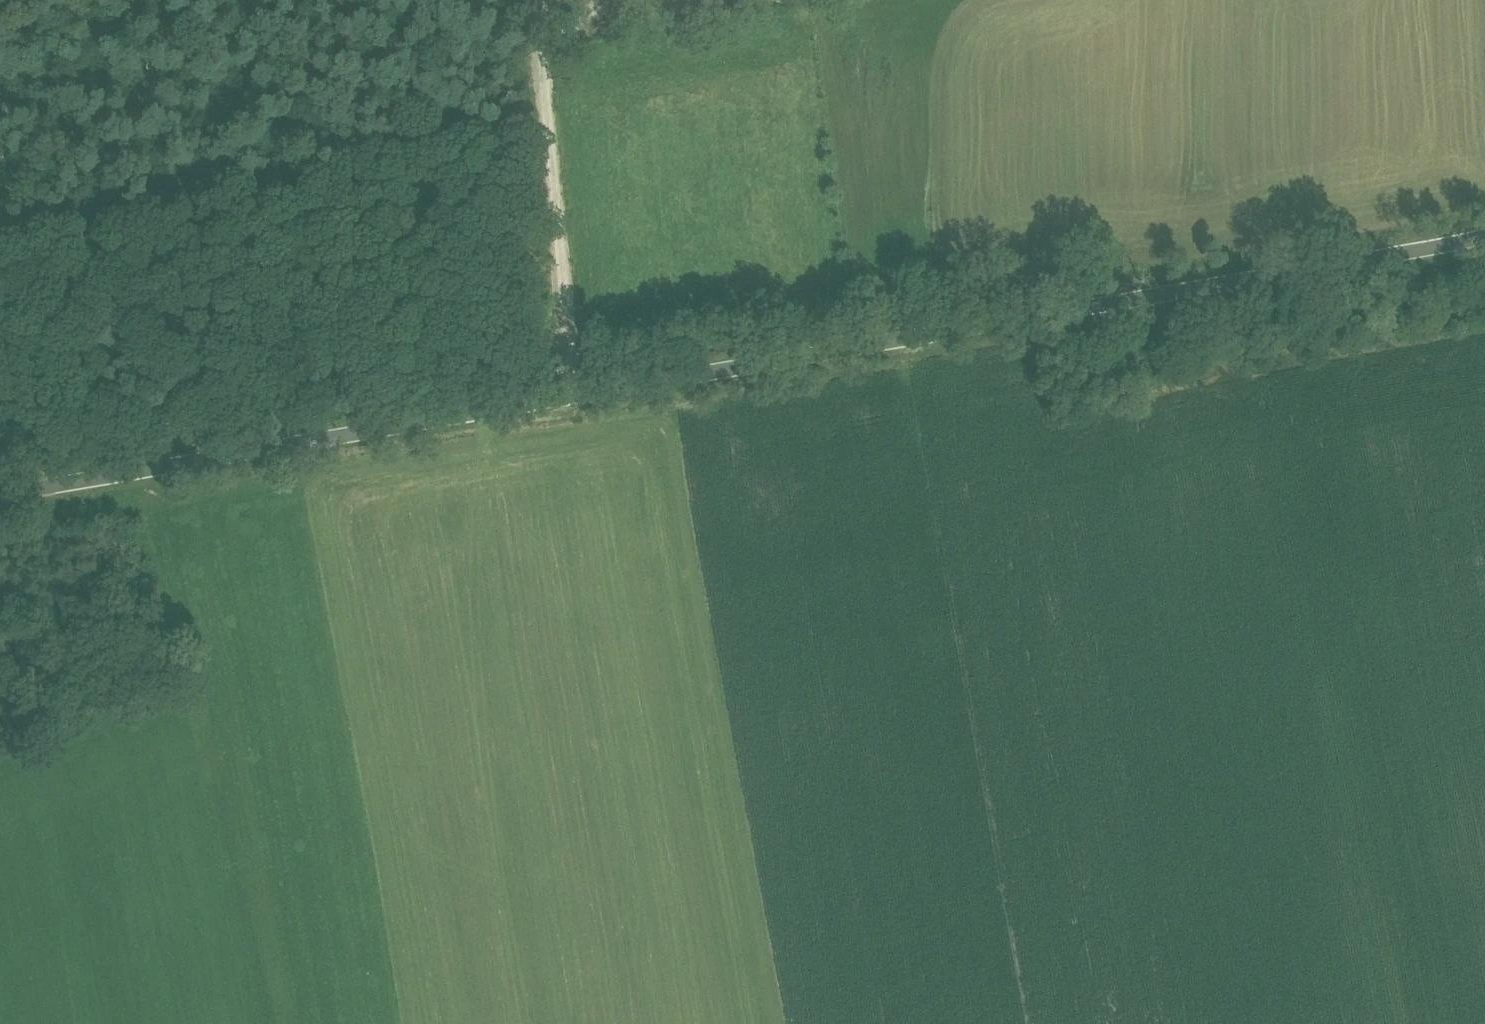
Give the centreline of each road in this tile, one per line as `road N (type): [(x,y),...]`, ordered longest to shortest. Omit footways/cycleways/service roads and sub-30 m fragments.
road 1 (unclassified): [(0,498),(1484,240)]

